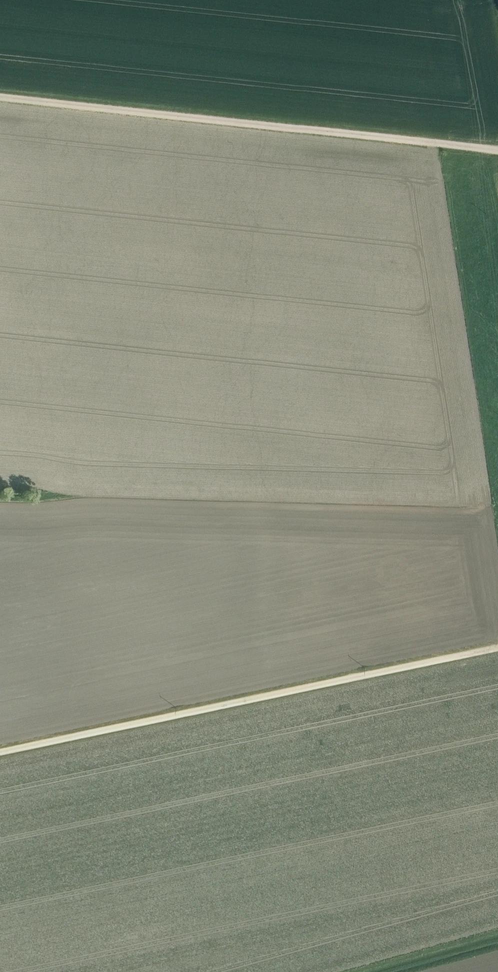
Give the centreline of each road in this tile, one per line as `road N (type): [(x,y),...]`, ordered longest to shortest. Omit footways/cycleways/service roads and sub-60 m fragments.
road 1 (track): [(0,750),(497,643)]
road 2 (track): [(497,148),(0,96)]

